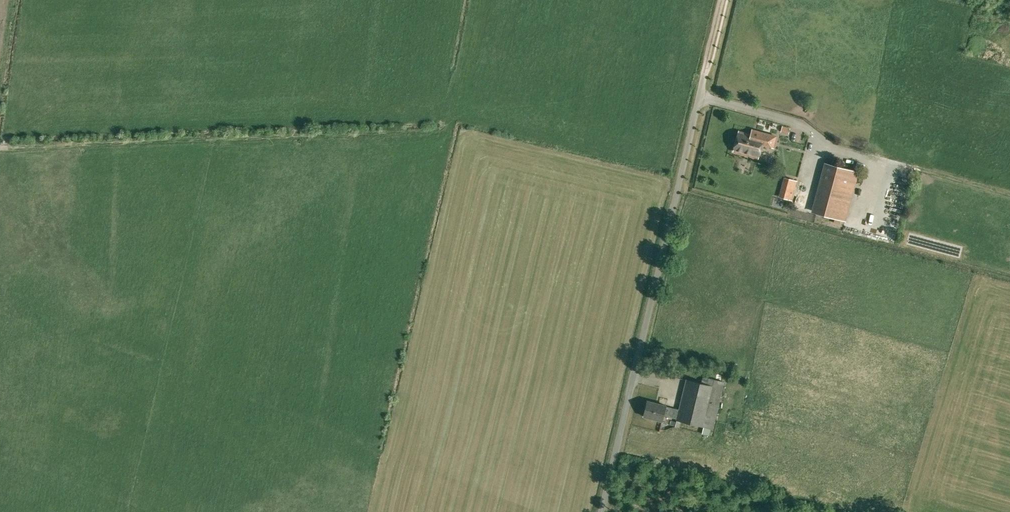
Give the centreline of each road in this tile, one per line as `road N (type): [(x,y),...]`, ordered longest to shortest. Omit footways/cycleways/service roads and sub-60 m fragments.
road 1 (unclassified): [(602,511),(705,80)]

